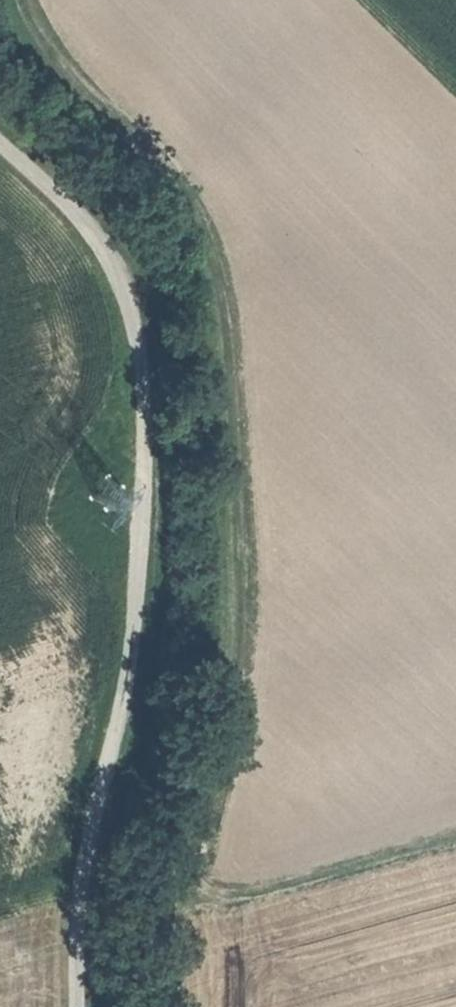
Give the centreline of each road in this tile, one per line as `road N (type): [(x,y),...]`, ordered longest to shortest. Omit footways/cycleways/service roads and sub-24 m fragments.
road 1 (track): [(31,0),(70,66),(180,194),(218,277),(245,416),(244,646),(205,888),(206,1006)]
road 2 (track): [(0,141),(70,205),(112,258),(138,331),(144,413),(133,622),(122,713),(77,917),(76,1006)]

